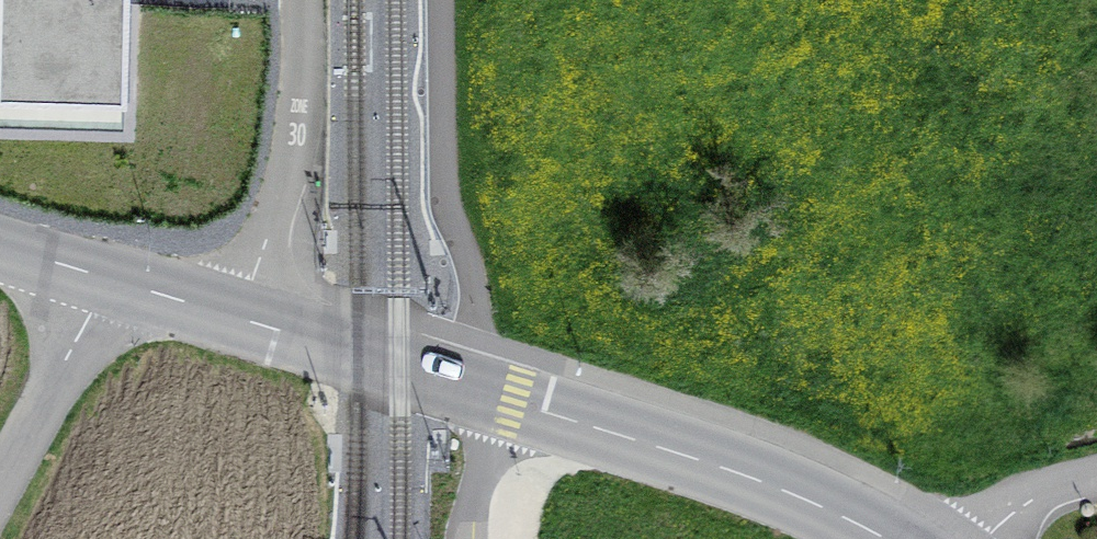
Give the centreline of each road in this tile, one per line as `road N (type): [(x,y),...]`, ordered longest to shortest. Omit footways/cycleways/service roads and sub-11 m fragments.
road 1 (tertiary): [(235,318),(713,464),(820,506),(878,538)]
road 2 (residential): [(235,318),(294,141),(294,0)]
road 3 (residential): [(106,279),(0,478)]
road 4 (tertiary): [(106,279),(235,318)]
road 5 (residential): [(983,538),(1049,490),(1096,479)]

